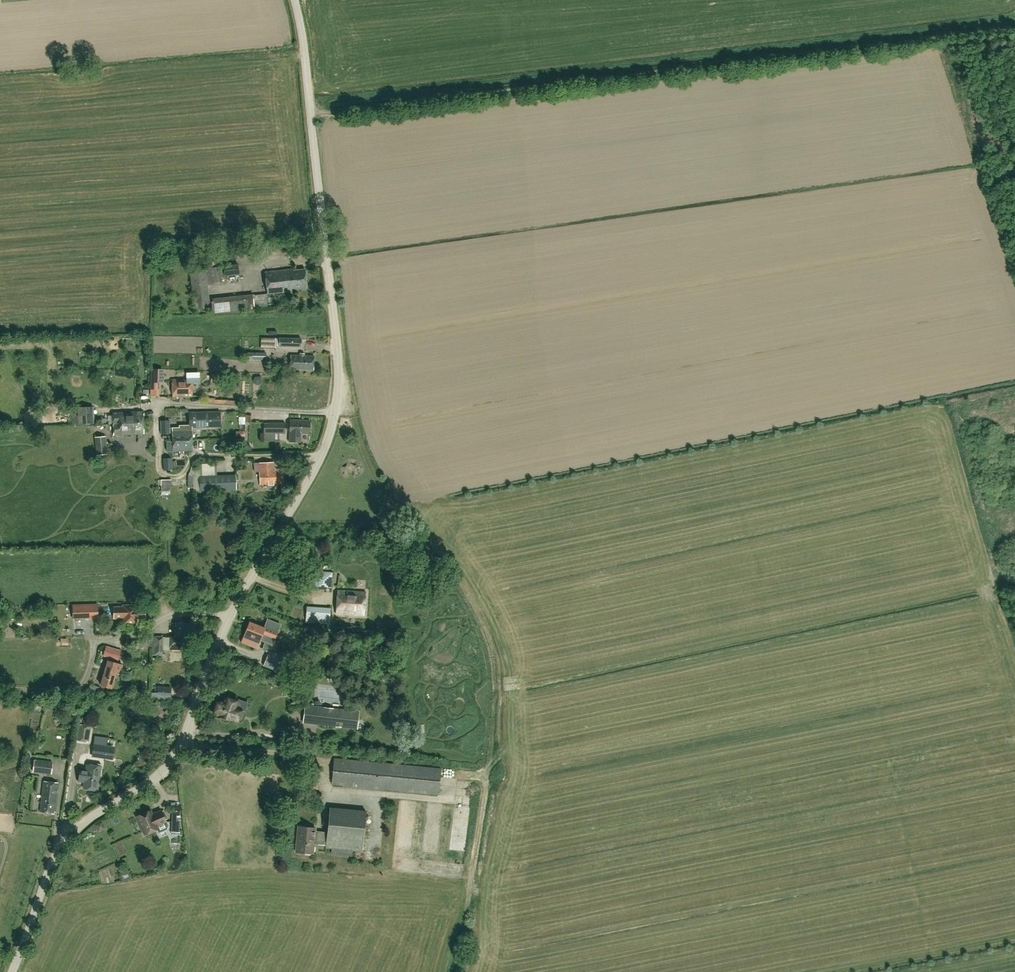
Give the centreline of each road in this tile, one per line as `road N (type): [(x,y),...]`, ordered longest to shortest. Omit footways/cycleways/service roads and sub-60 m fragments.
road 1 (unclassified): [(231,614),(322,455),(337,400),(294,0)]
road 2 (unclassified): [(11,971),(61,846),(176,753),(231,614)]
road 3 (residential): [(0,690),(75,690),(100,641),(180,614),(231,614)]

